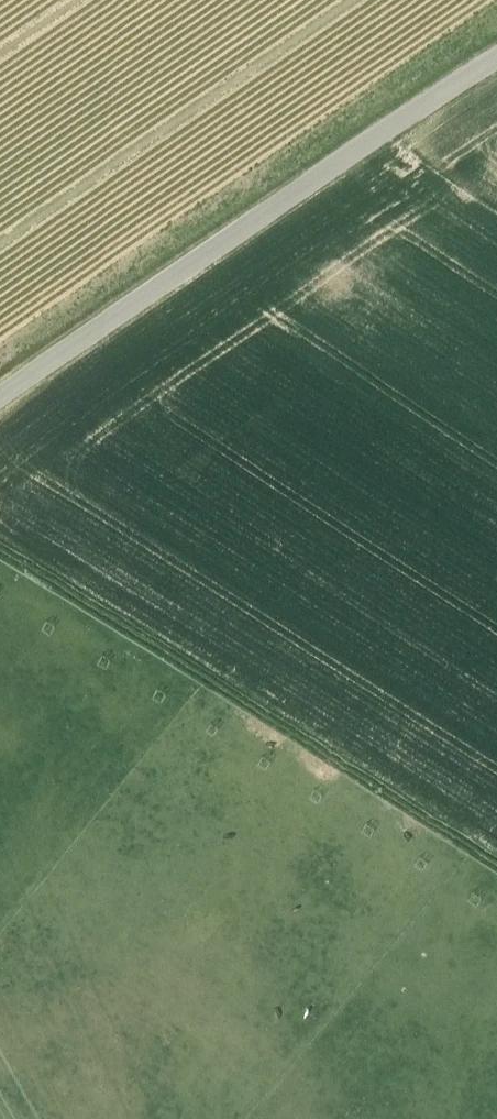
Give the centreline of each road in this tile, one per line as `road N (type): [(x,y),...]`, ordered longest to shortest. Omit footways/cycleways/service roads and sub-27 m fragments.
road 1 (unclassified): [(0,395),(496,62)]
road 2 (track): [(496,868),(0,547)]

